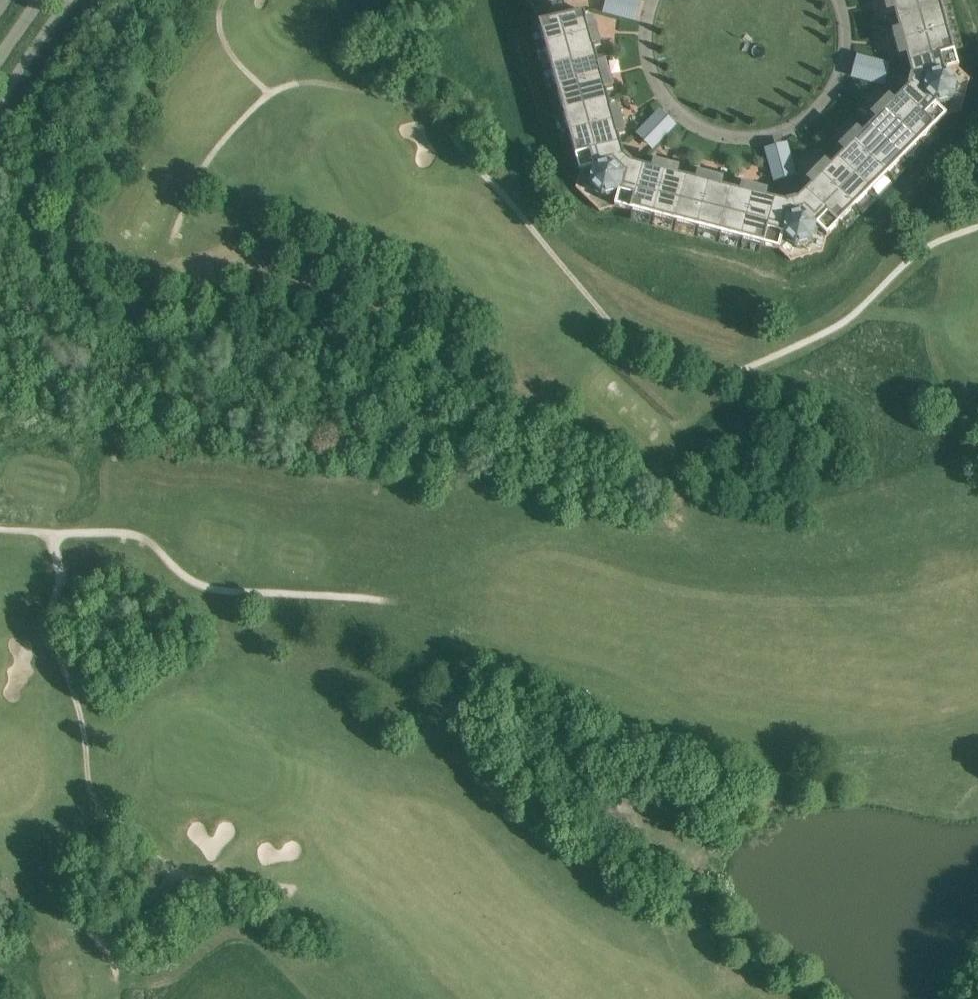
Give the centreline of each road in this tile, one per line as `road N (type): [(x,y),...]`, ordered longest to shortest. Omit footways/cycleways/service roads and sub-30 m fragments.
road 1 (residential): [(655,0),(647,53),(665,96),(702,126),(748,136),(794,123),(828,91),(843,46),(836,0)]

